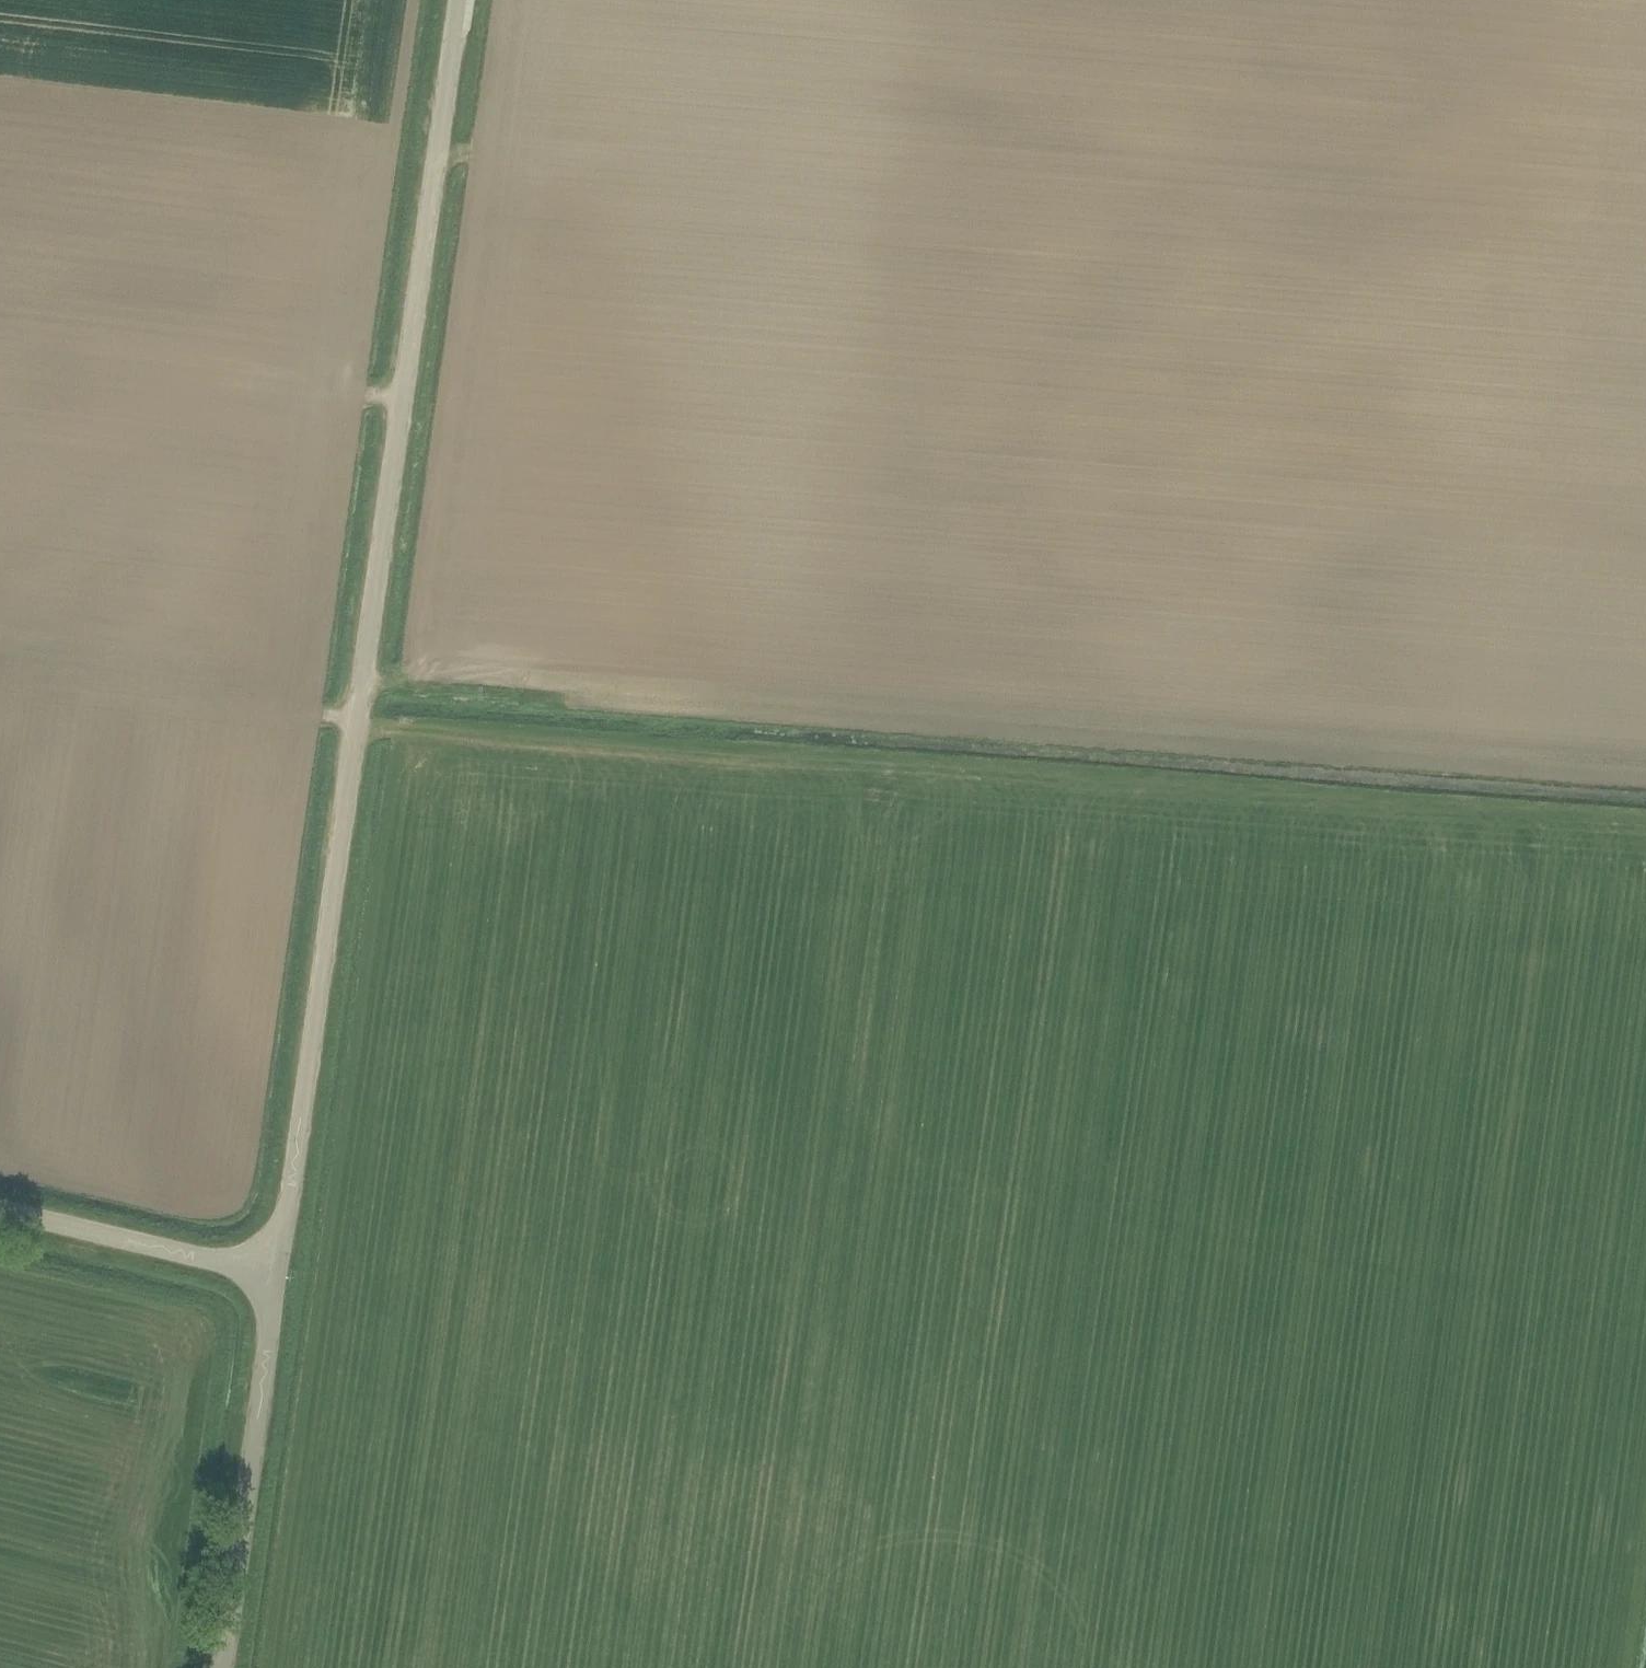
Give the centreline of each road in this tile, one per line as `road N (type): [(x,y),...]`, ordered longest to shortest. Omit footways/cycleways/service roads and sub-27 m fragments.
road 1 (unclassified): [(279,1275),(460,0)]
road 2 (unclassified): [(224,1667),(279,1275)]
road 3 (unclassified): [(279,1275),(0,1209)]

